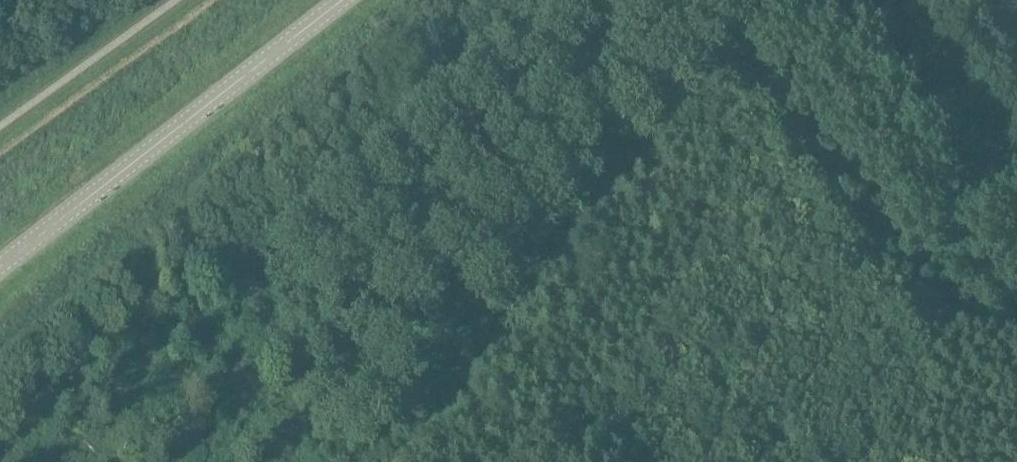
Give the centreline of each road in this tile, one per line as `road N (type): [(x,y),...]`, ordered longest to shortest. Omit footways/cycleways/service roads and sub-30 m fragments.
road 1 (unclassified): [(0,268),(344,0)]

